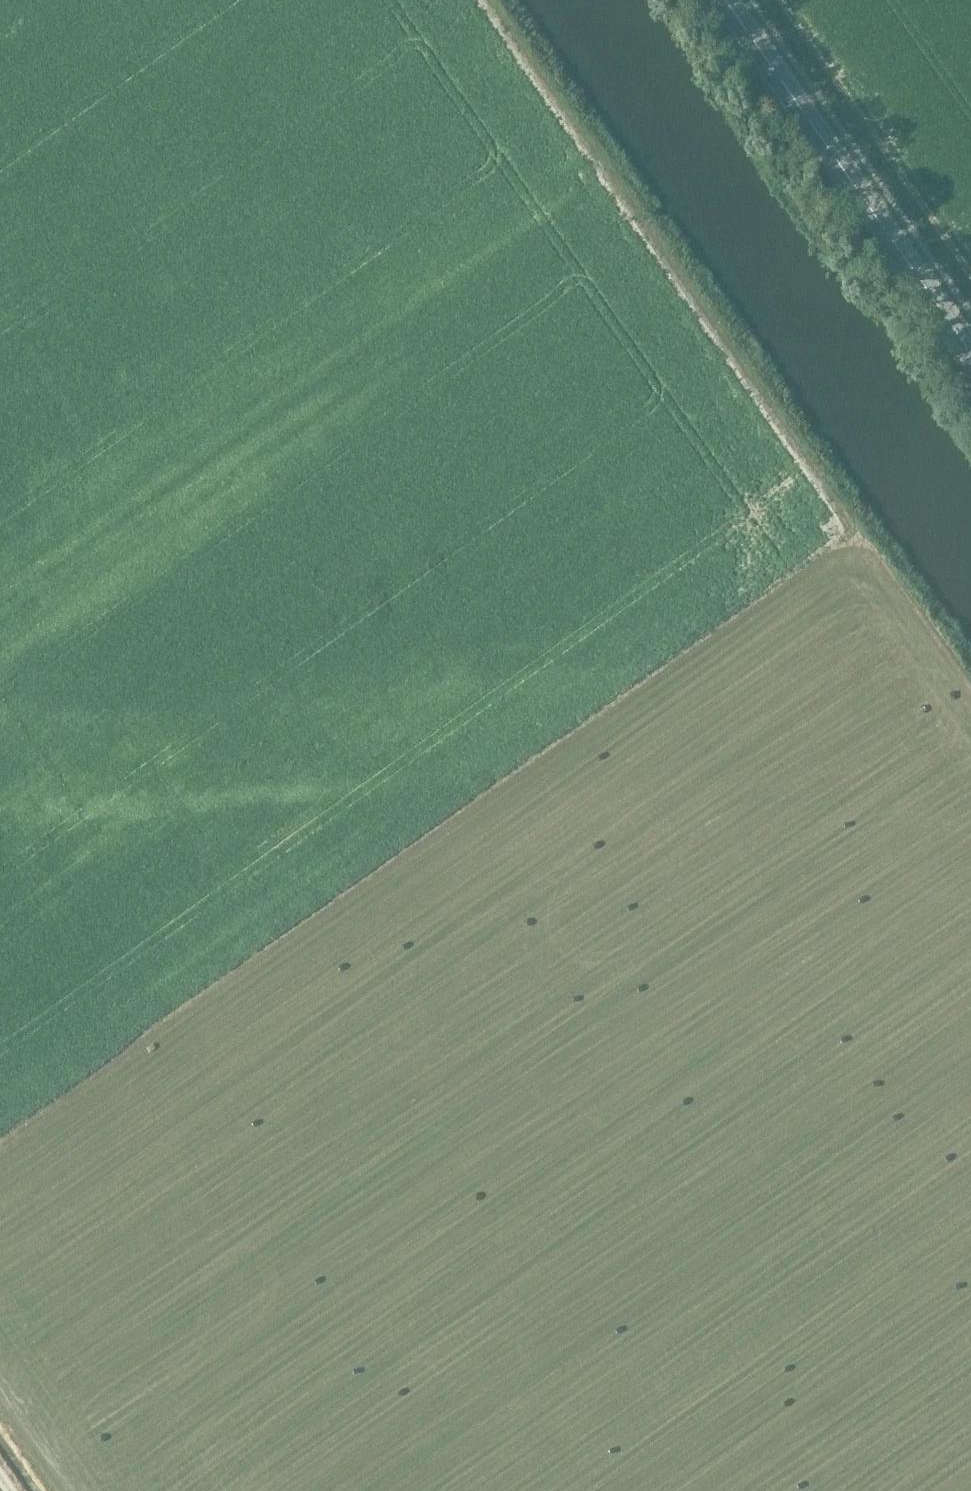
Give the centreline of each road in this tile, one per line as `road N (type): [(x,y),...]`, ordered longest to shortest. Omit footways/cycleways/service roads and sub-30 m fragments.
road 1 (primary): [(970,356),(724,0)]

